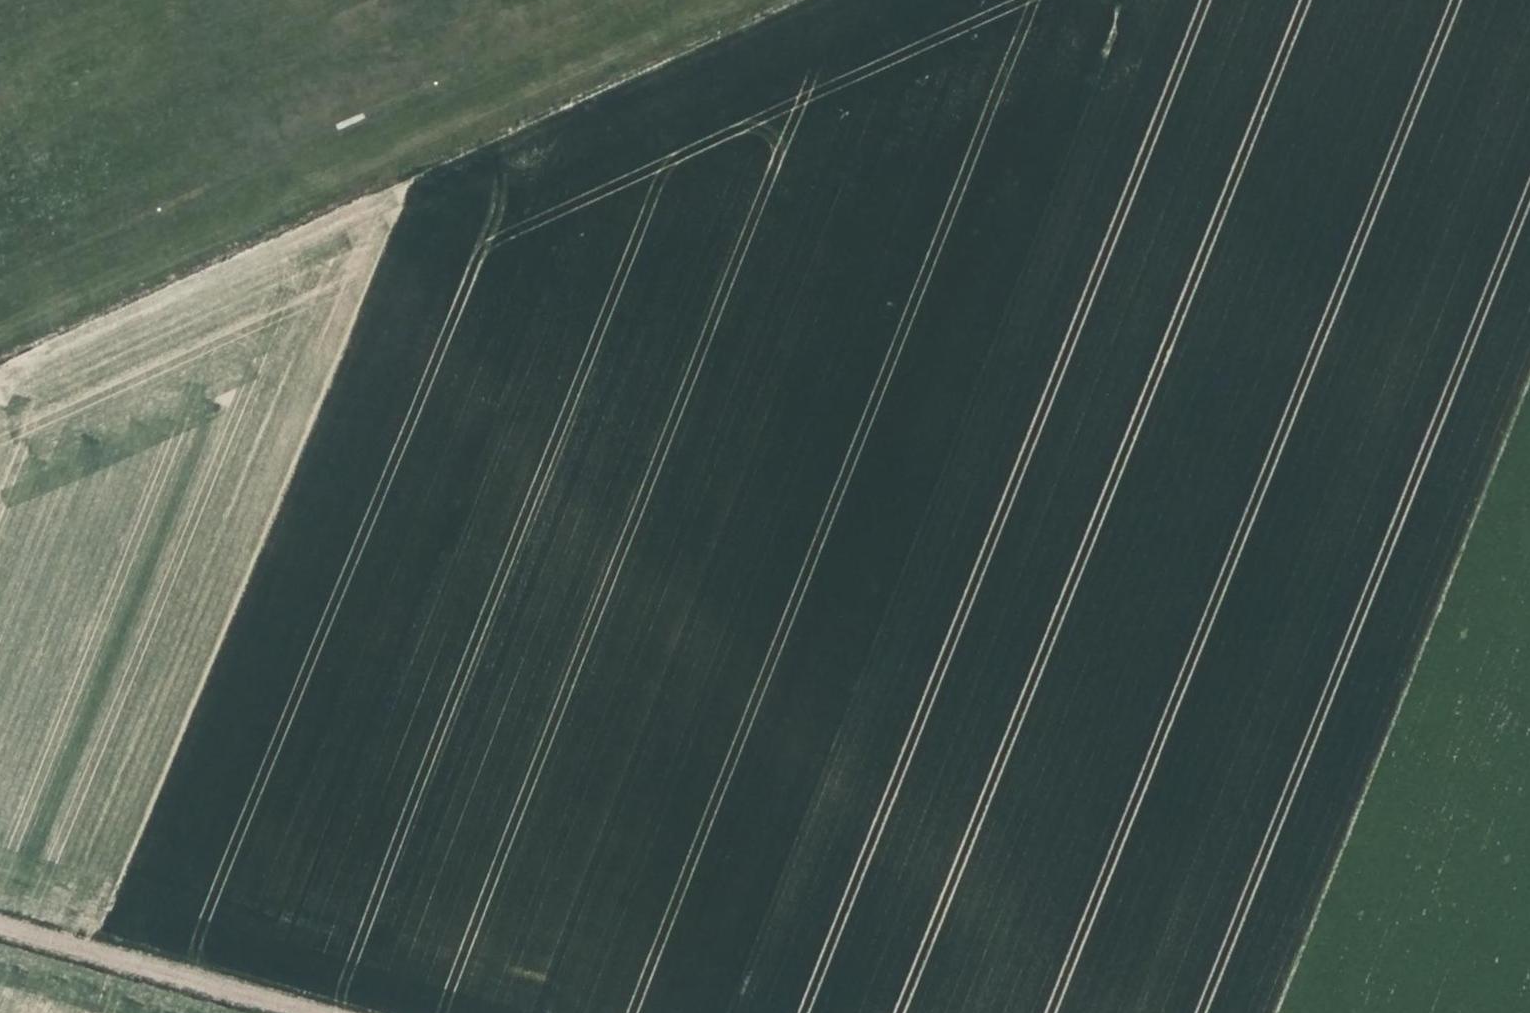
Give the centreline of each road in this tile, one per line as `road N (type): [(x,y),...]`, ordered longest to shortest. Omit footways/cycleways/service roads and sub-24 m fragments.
road 1 (track): [(337,1012),(0,916)]

